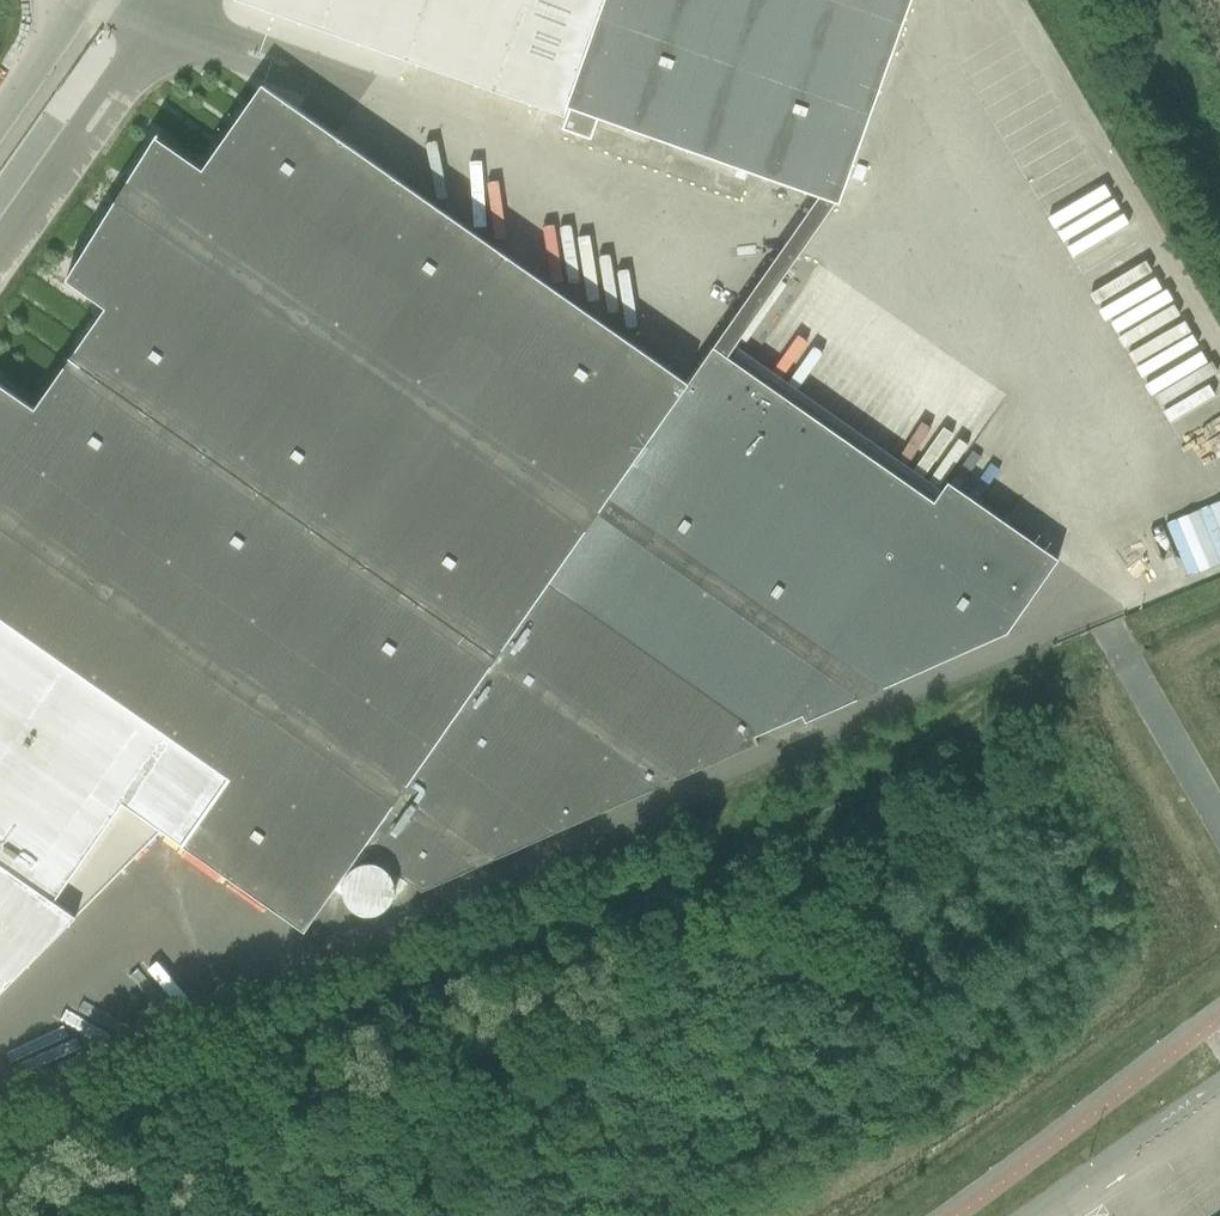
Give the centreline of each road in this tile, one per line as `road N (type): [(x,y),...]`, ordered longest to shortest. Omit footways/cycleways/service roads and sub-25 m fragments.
road 1 (unclassified): [(1030,1215),(1219,1082)]
road 2 (unclassified): [(1063,1215),(1219,1108)]
road 3 (unclassified): [(0,125),(74,0)]

